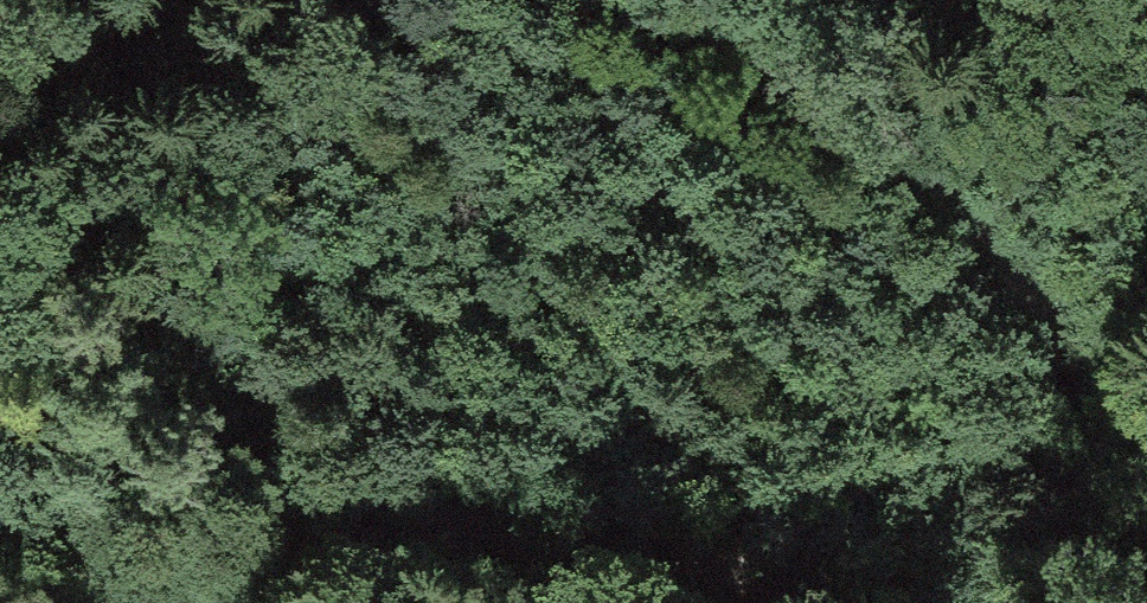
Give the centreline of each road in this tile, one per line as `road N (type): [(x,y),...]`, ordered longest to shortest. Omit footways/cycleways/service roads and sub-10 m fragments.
road 1 (track): [(814,602),(680,546),(542,525),(412,523),(289,548),(180,602)]
road 2 (track): [(653,0),(700,20),(911,167),(1146,415)]
road 3 (track): [(0,432),(58,517),(93,602)]

